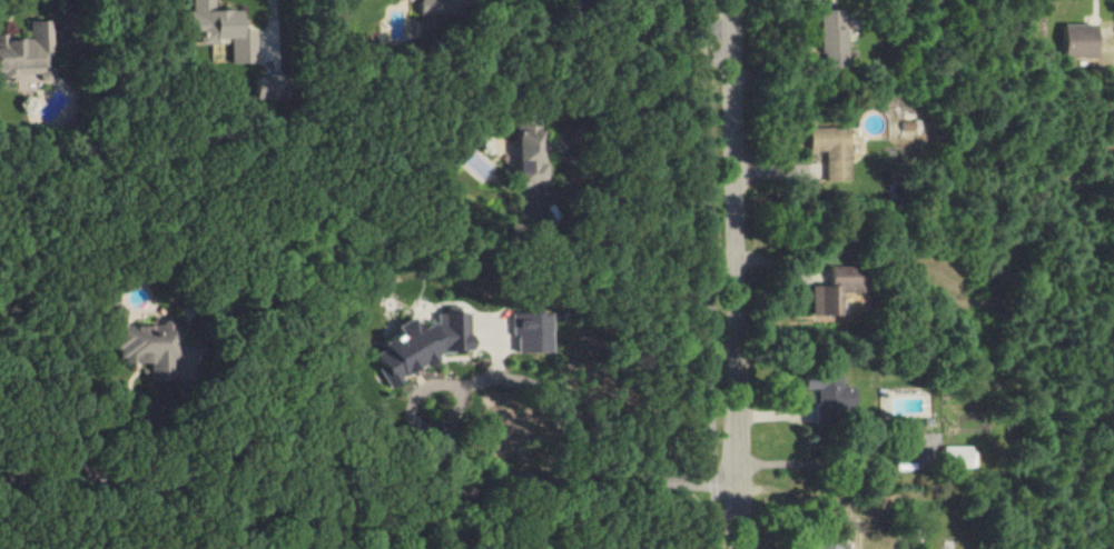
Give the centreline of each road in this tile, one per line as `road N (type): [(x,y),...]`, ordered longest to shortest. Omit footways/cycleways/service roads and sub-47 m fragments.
road 1 (residential): [(742,475),(632,481),(506,468),(363,533),(287,529),(208,497),(111,478),(0,473)]
road 2 (residential): [(744,548),(731,0)]

